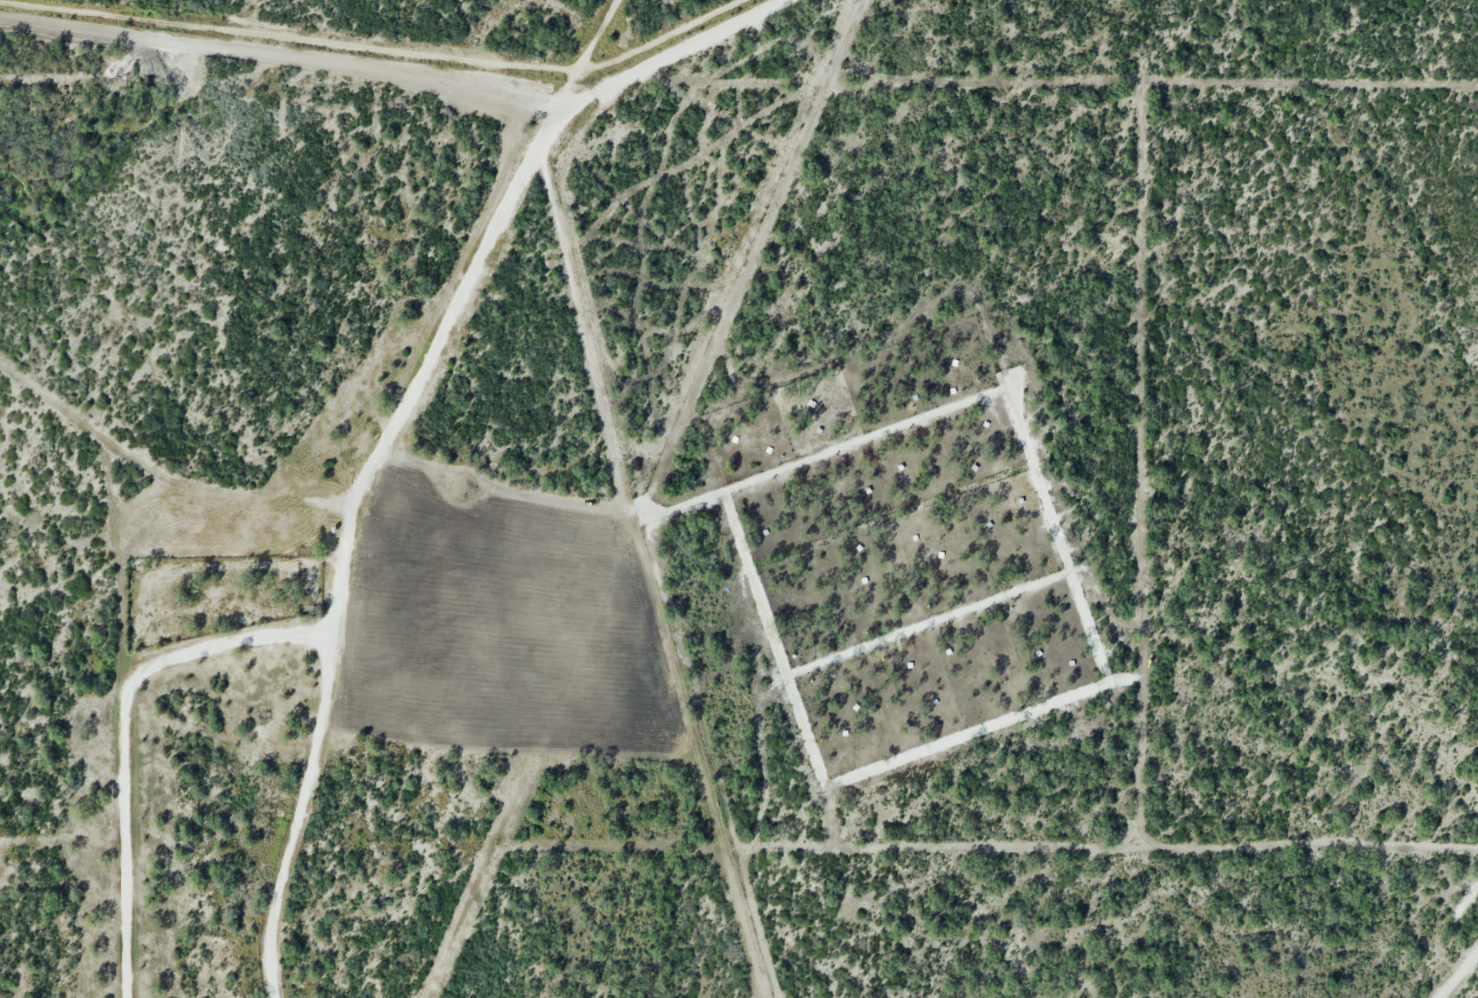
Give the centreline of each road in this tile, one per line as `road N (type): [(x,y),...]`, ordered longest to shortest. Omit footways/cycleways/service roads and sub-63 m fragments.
road 1 (track): [(132,997),(131,689),(245,644),(336,636),(327,726),(273,933),(280,997)]

